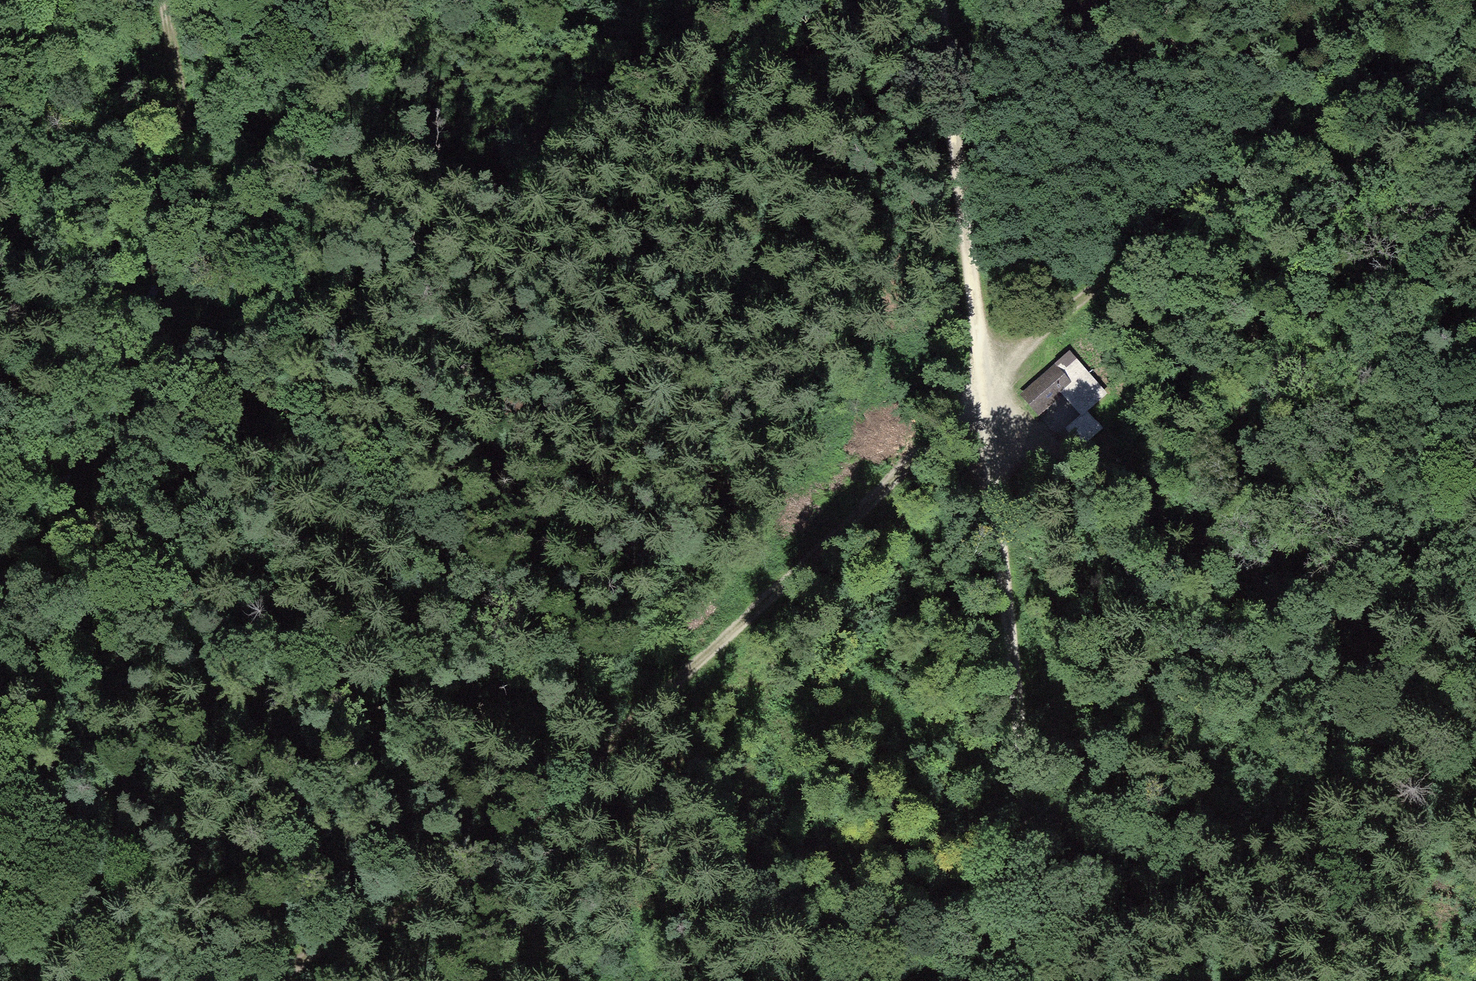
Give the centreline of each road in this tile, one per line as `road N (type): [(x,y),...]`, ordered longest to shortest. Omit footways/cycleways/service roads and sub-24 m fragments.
road 1 (track): [(1475,12),(1156,242),(987,399),(1475,713)]
road 2 (track): [(940,0),(1051,980)]
road 3 (track): [(276,980),(308,953),(469,874),(987,399)]
road 4 (track): [(157,361),(177,290),(187,139),(168,0)]
road 5 (track): [(157,361),(134,471),(118,502),(79,535),(0,578)]

